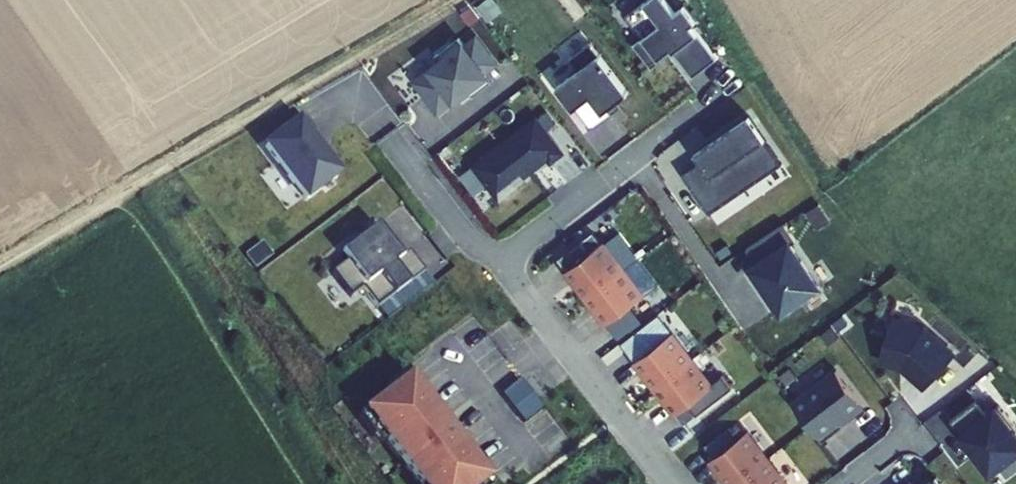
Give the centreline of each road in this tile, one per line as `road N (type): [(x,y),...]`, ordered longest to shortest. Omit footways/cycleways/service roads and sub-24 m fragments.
road 1 (residential): [(670,483),(501,262)]
road 2 (residential): [(501,262),(651,148)]
road 3 (residential): [(501,262),(461,232),(387,131)]

